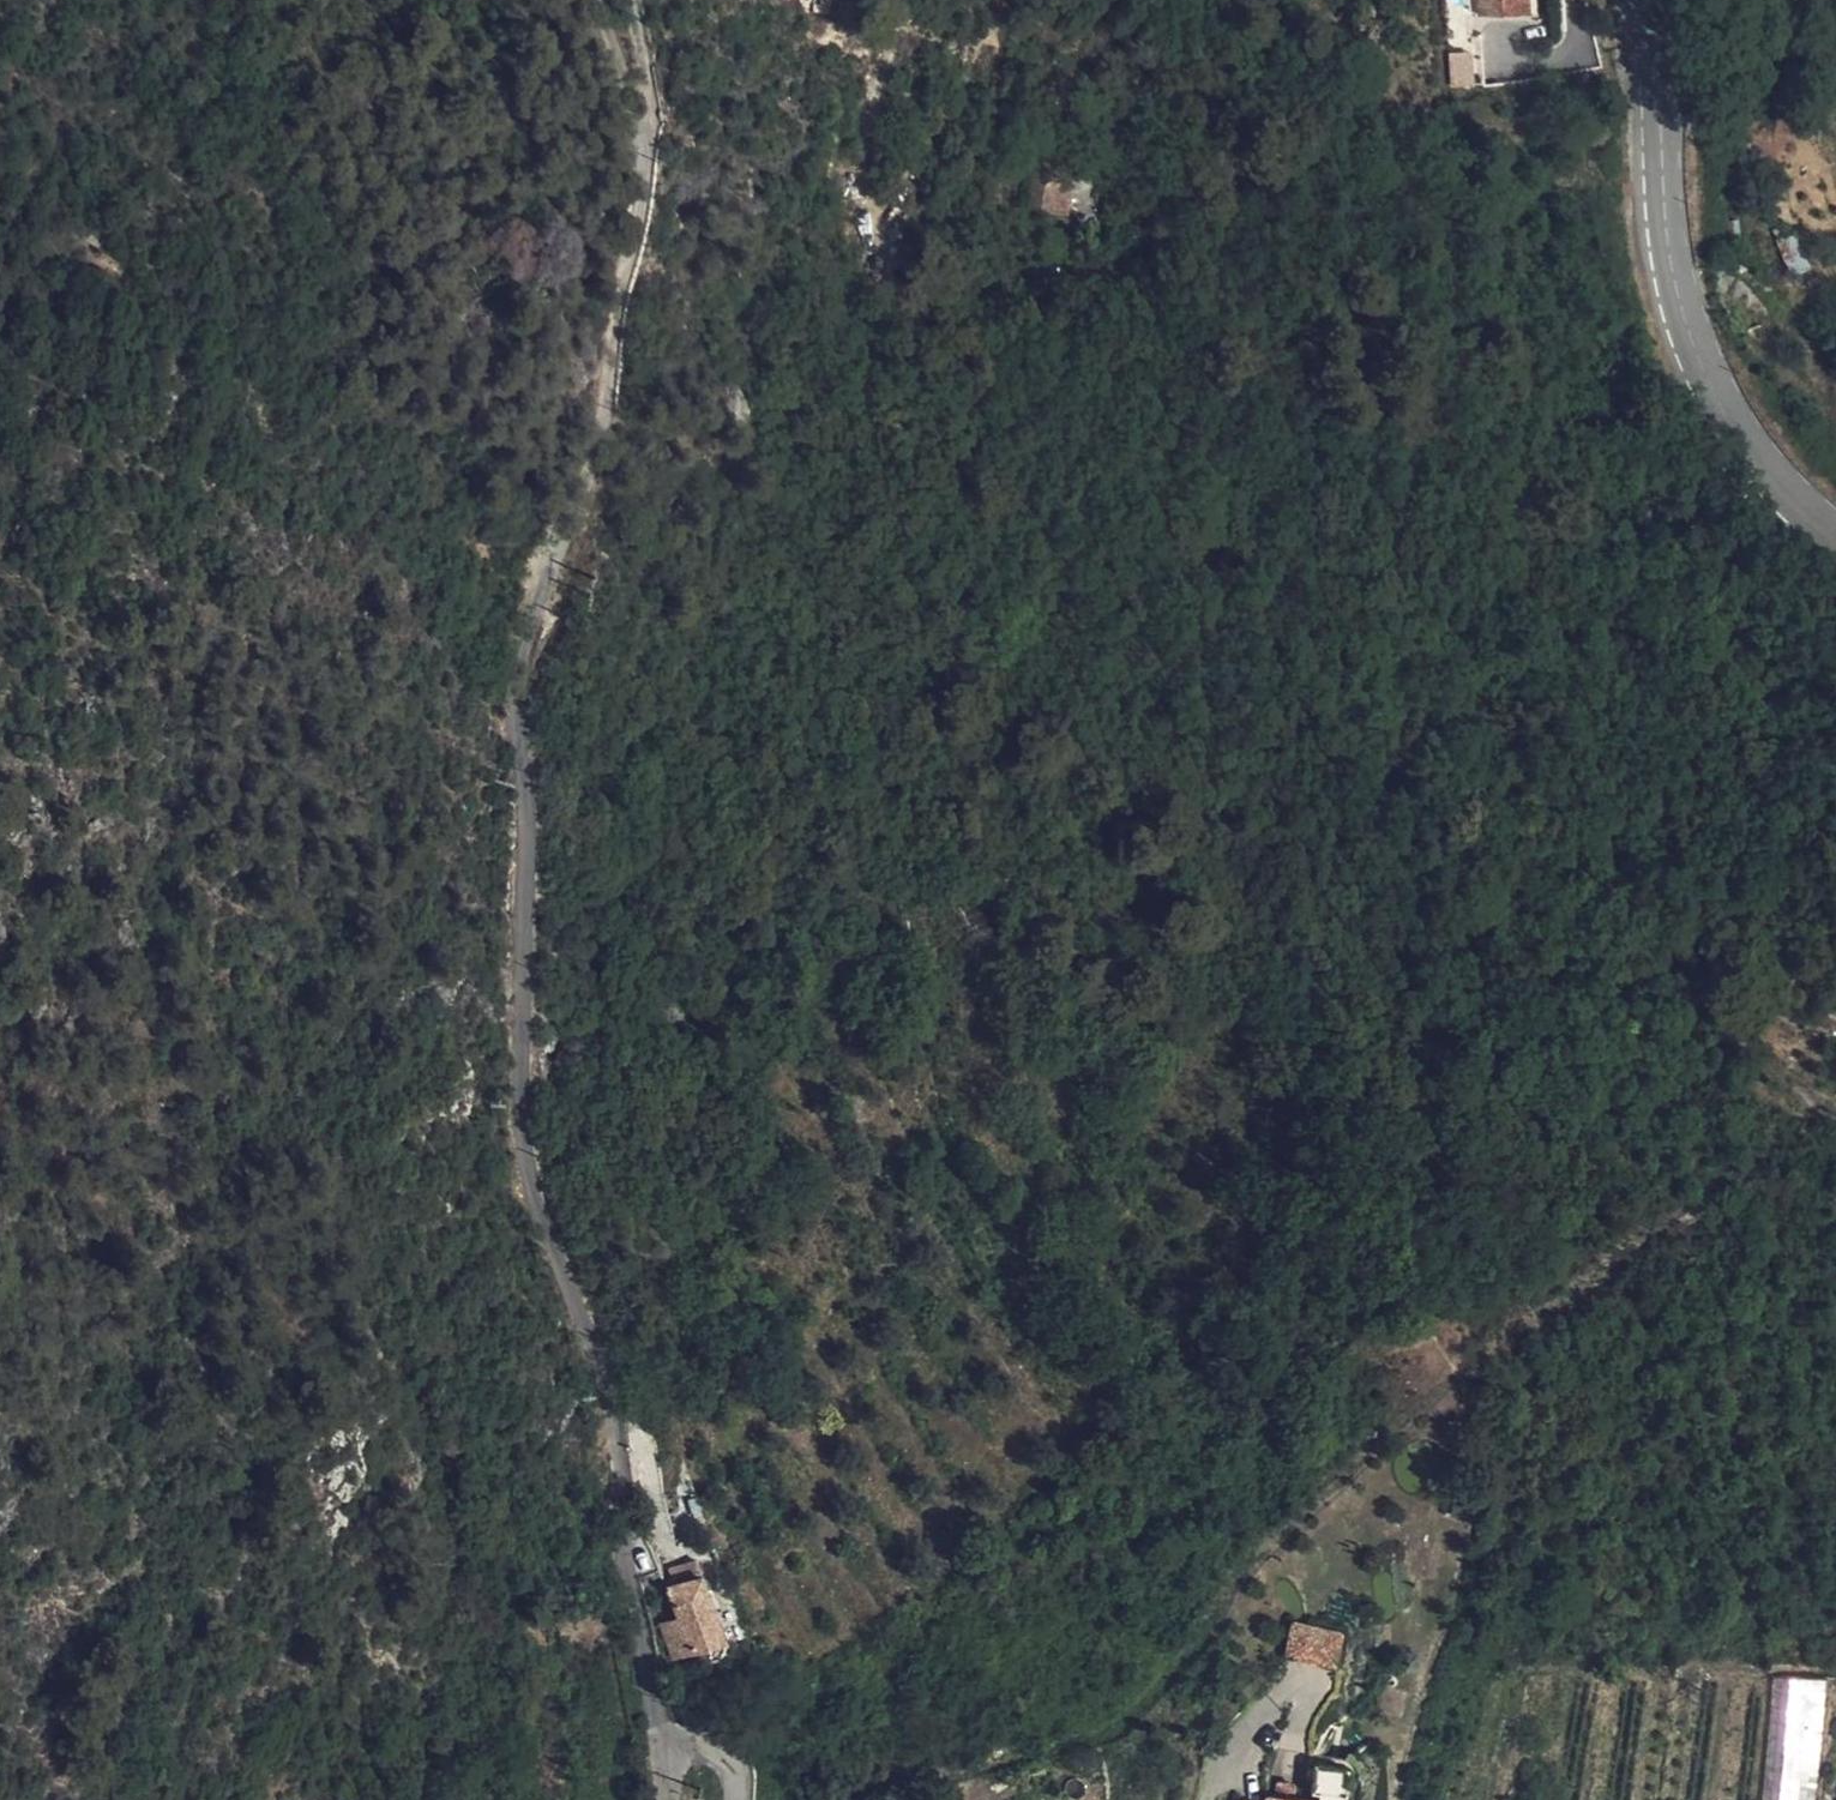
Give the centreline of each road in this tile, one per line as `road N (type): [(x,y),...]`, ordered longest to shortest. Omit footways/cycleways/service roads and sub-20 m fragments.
road 1 (unclassified): [(672,1758),(648,1675),(608,1377),(532,1181),(521,1104),(529,666),(604,420),(637,216),(641,118),(591,0)]
road 2 (secondary): [(1835,529),(1793,498),(1737,433),(1700,361),(1669,261),(1661,87),(1636,0)]

